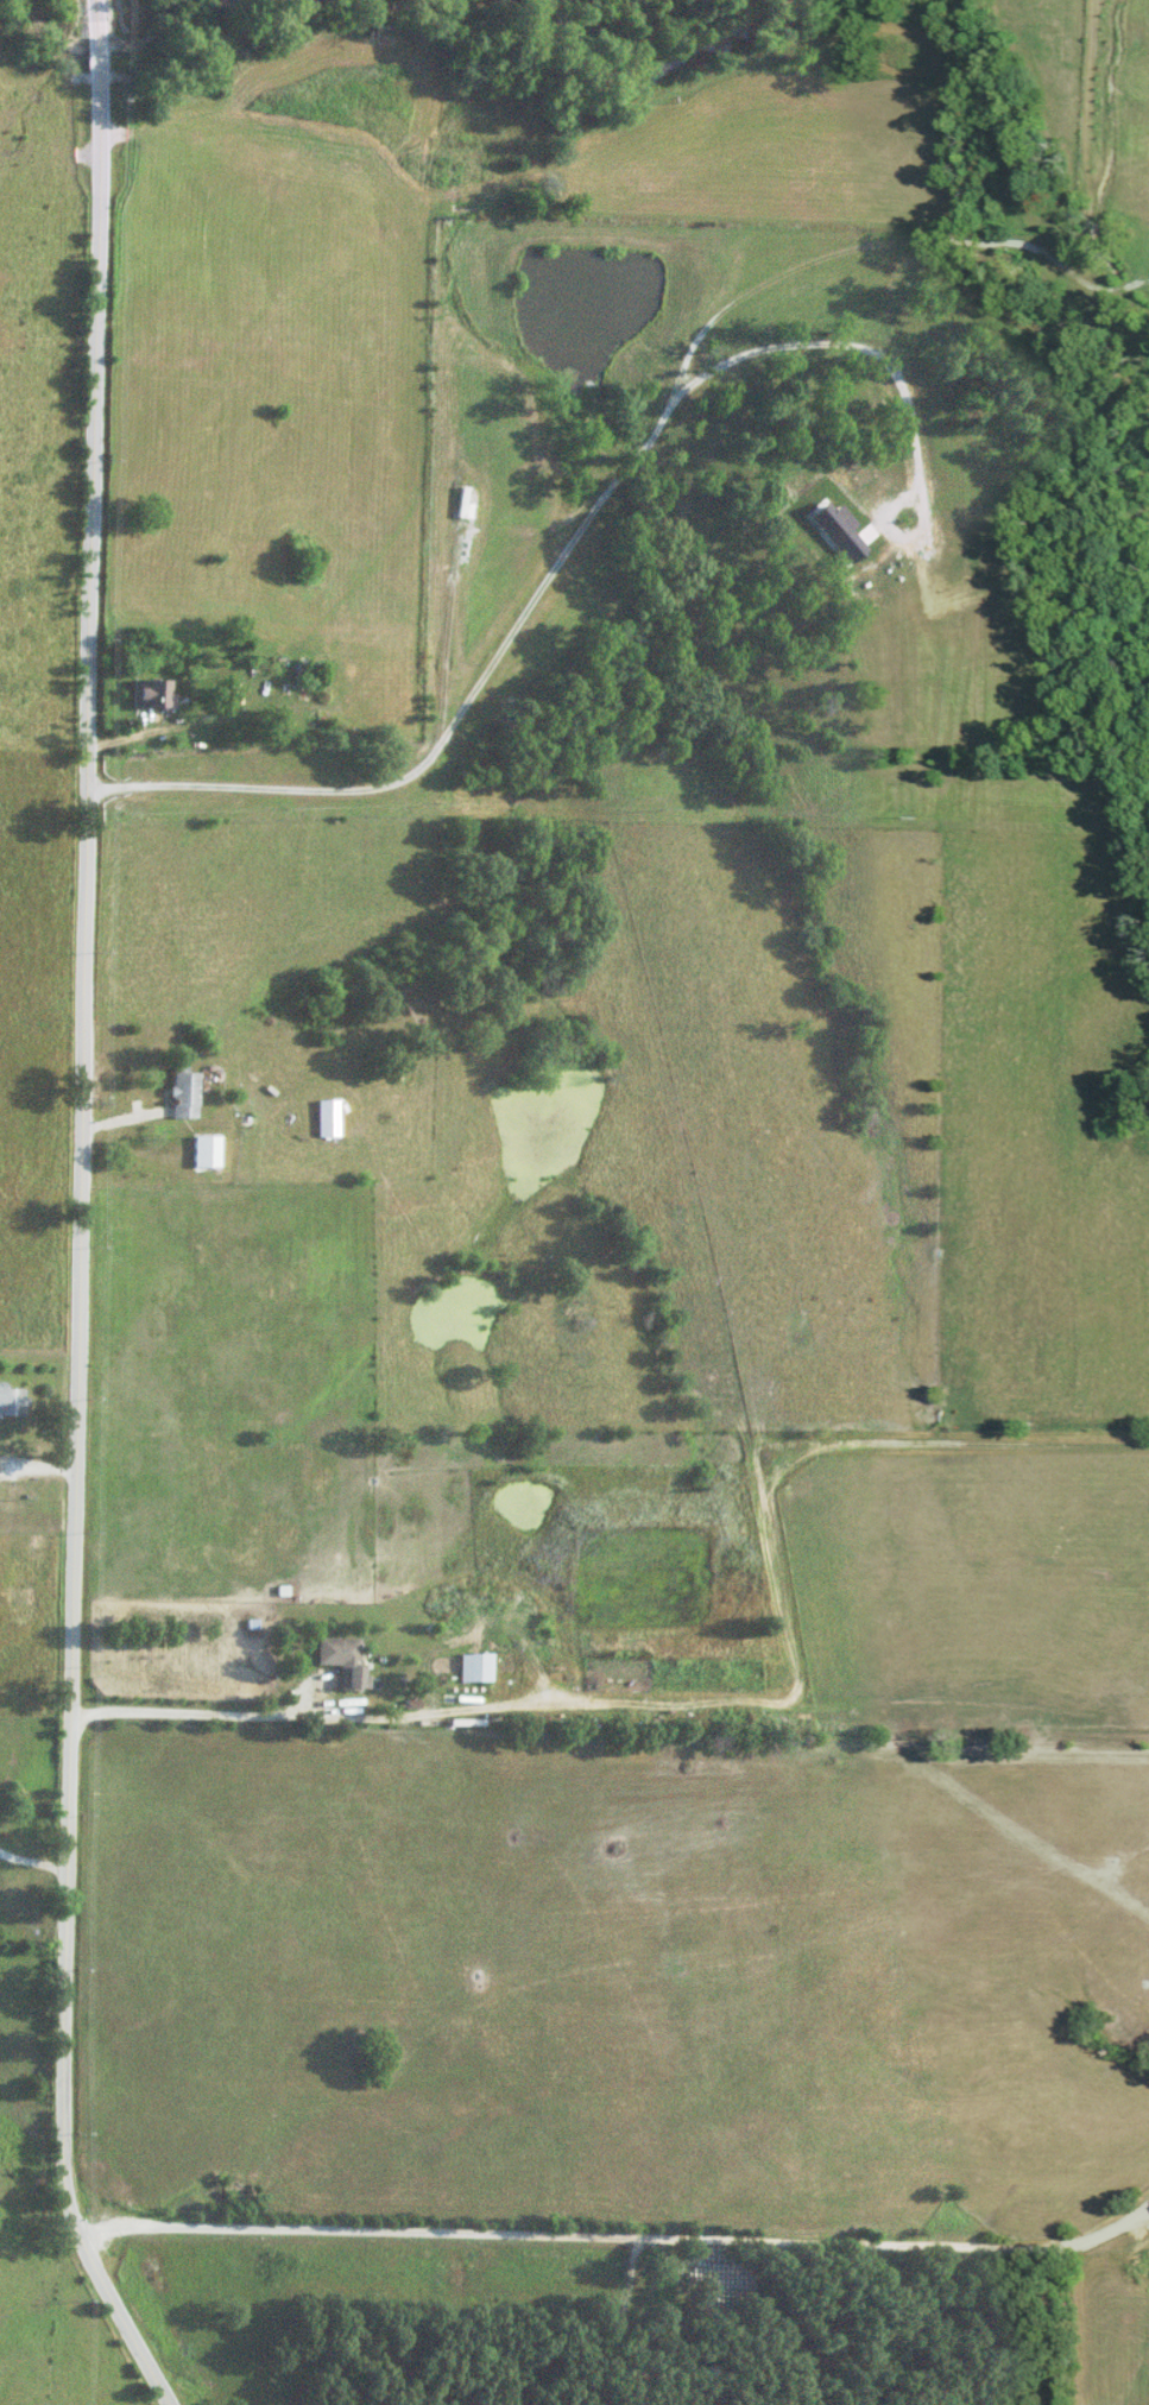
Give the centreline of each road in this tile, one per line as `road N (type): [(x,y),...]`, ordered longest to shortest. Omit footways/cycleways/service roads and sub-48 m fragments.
road 1 (residential): [(175,2404),(62,2188),(108,185),(93,0)]
road 2 (residential): [(80,2228),(1074,2265),(1148,2235)]

